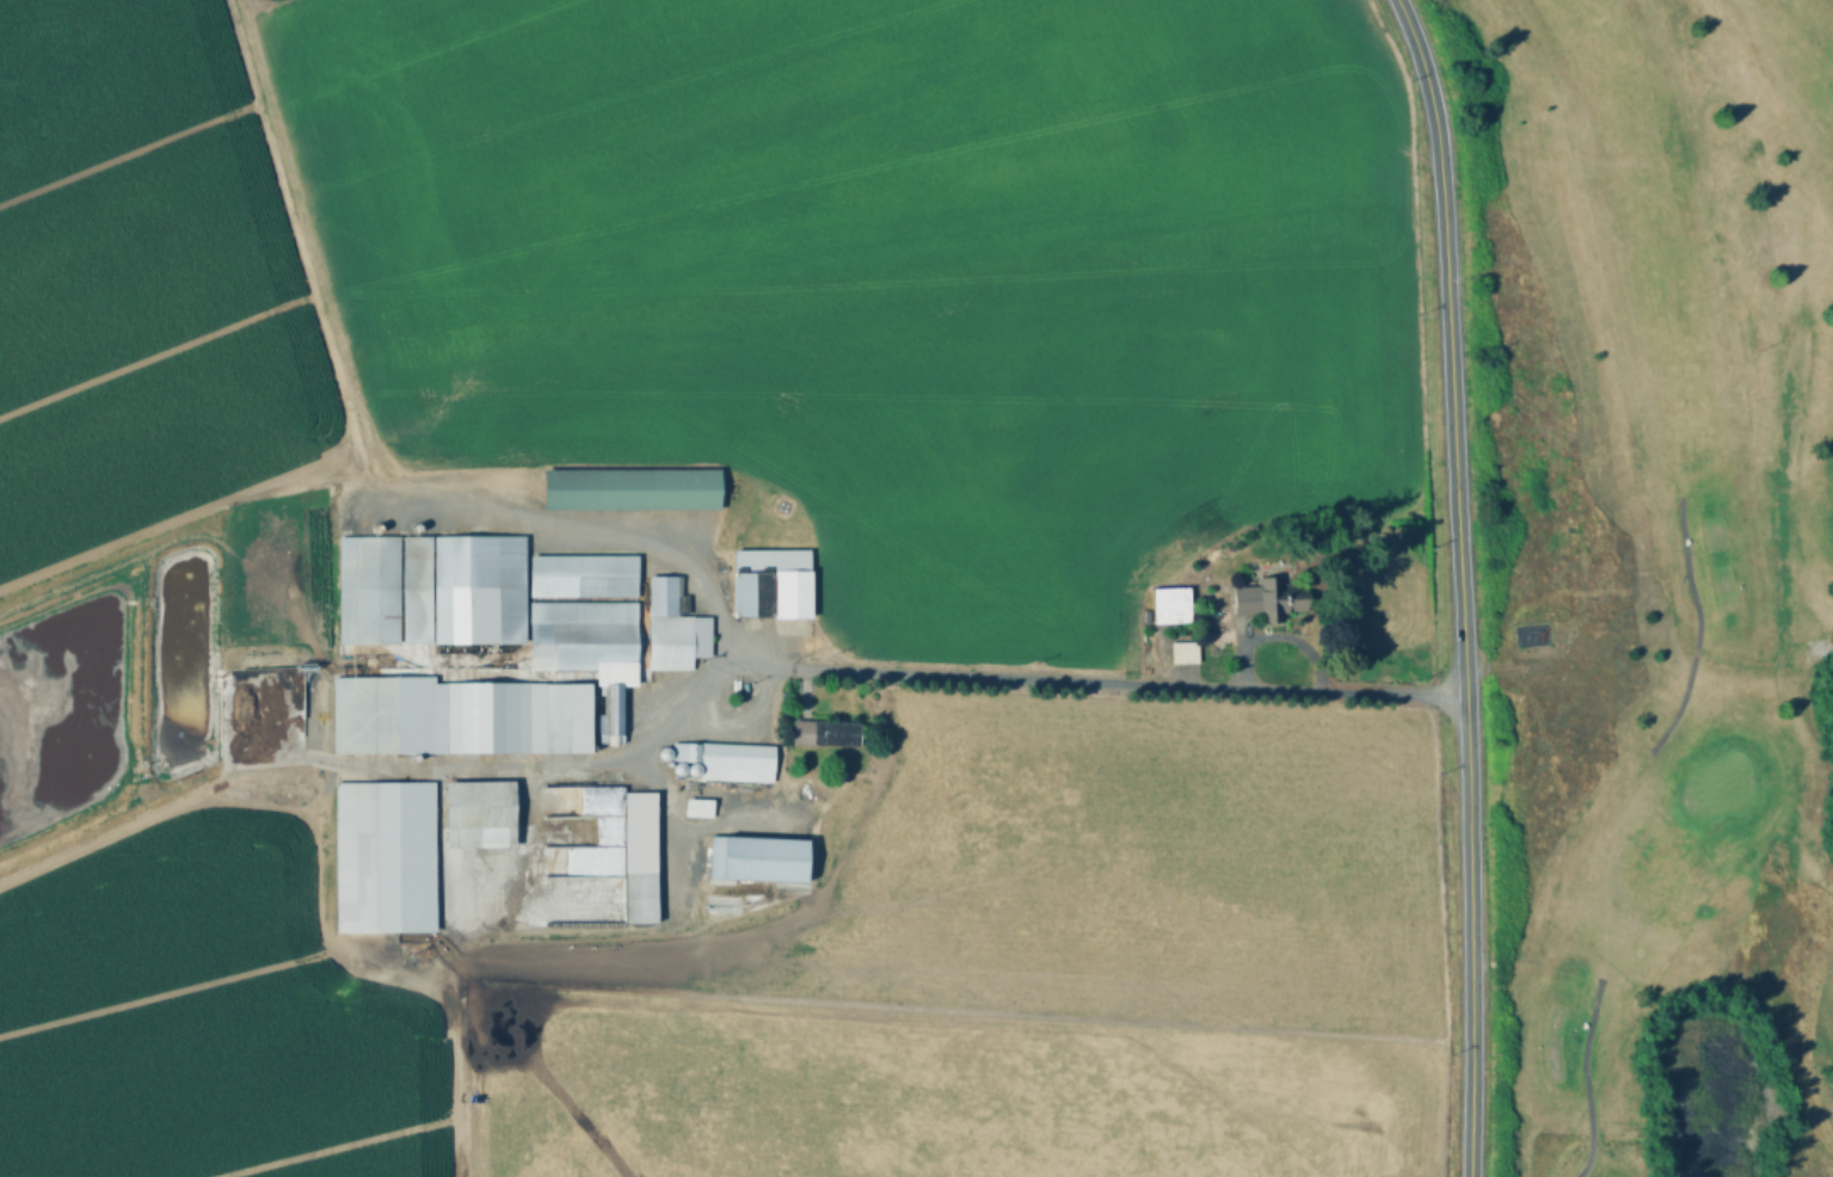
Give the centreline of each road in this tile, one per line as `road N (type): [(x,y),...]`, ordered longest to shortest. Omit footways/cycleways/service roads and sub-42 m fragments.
road 1 (tertiary): [(1470,1176),(1466,698),(1441,170),(1427,82),(1398,0)]
road 2 (track): [(722,666),(720,602),(696,562),(672,544),(642,530),(448,504),(417,489),(371,450),(243,0)]
road 3 (track): [(1832,882),(1815,874),(1803,833),(1801,727),(1780,562),(1773,376),(1779,238),(1754,123),(1661,0)]
road 4 (track): [(207,791),(289,818),(301,848),(301,933),(308,948),(351,972),(402,980),(438,1000),(449,1050),(452,1176)]
road 5 (track): [(207,791),(0,883)]
road 6 (track): [(0,614),(135,559)]

